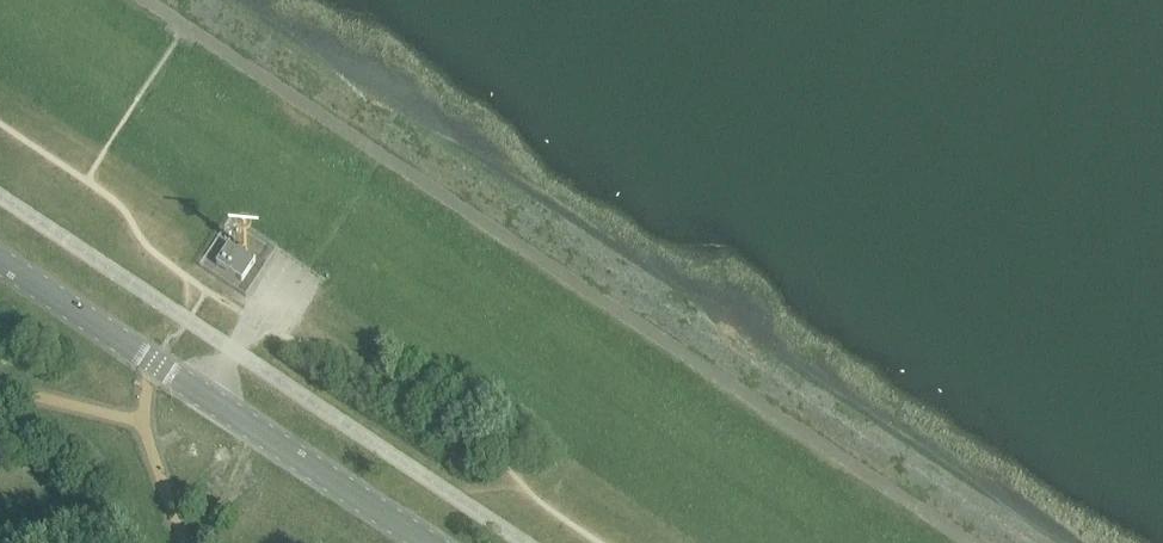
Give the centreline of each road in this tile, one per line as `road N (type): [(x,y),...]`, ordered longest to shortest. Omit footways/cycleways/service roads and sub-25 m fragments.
road 1 (secondary): [(434,542),(0,261)]

